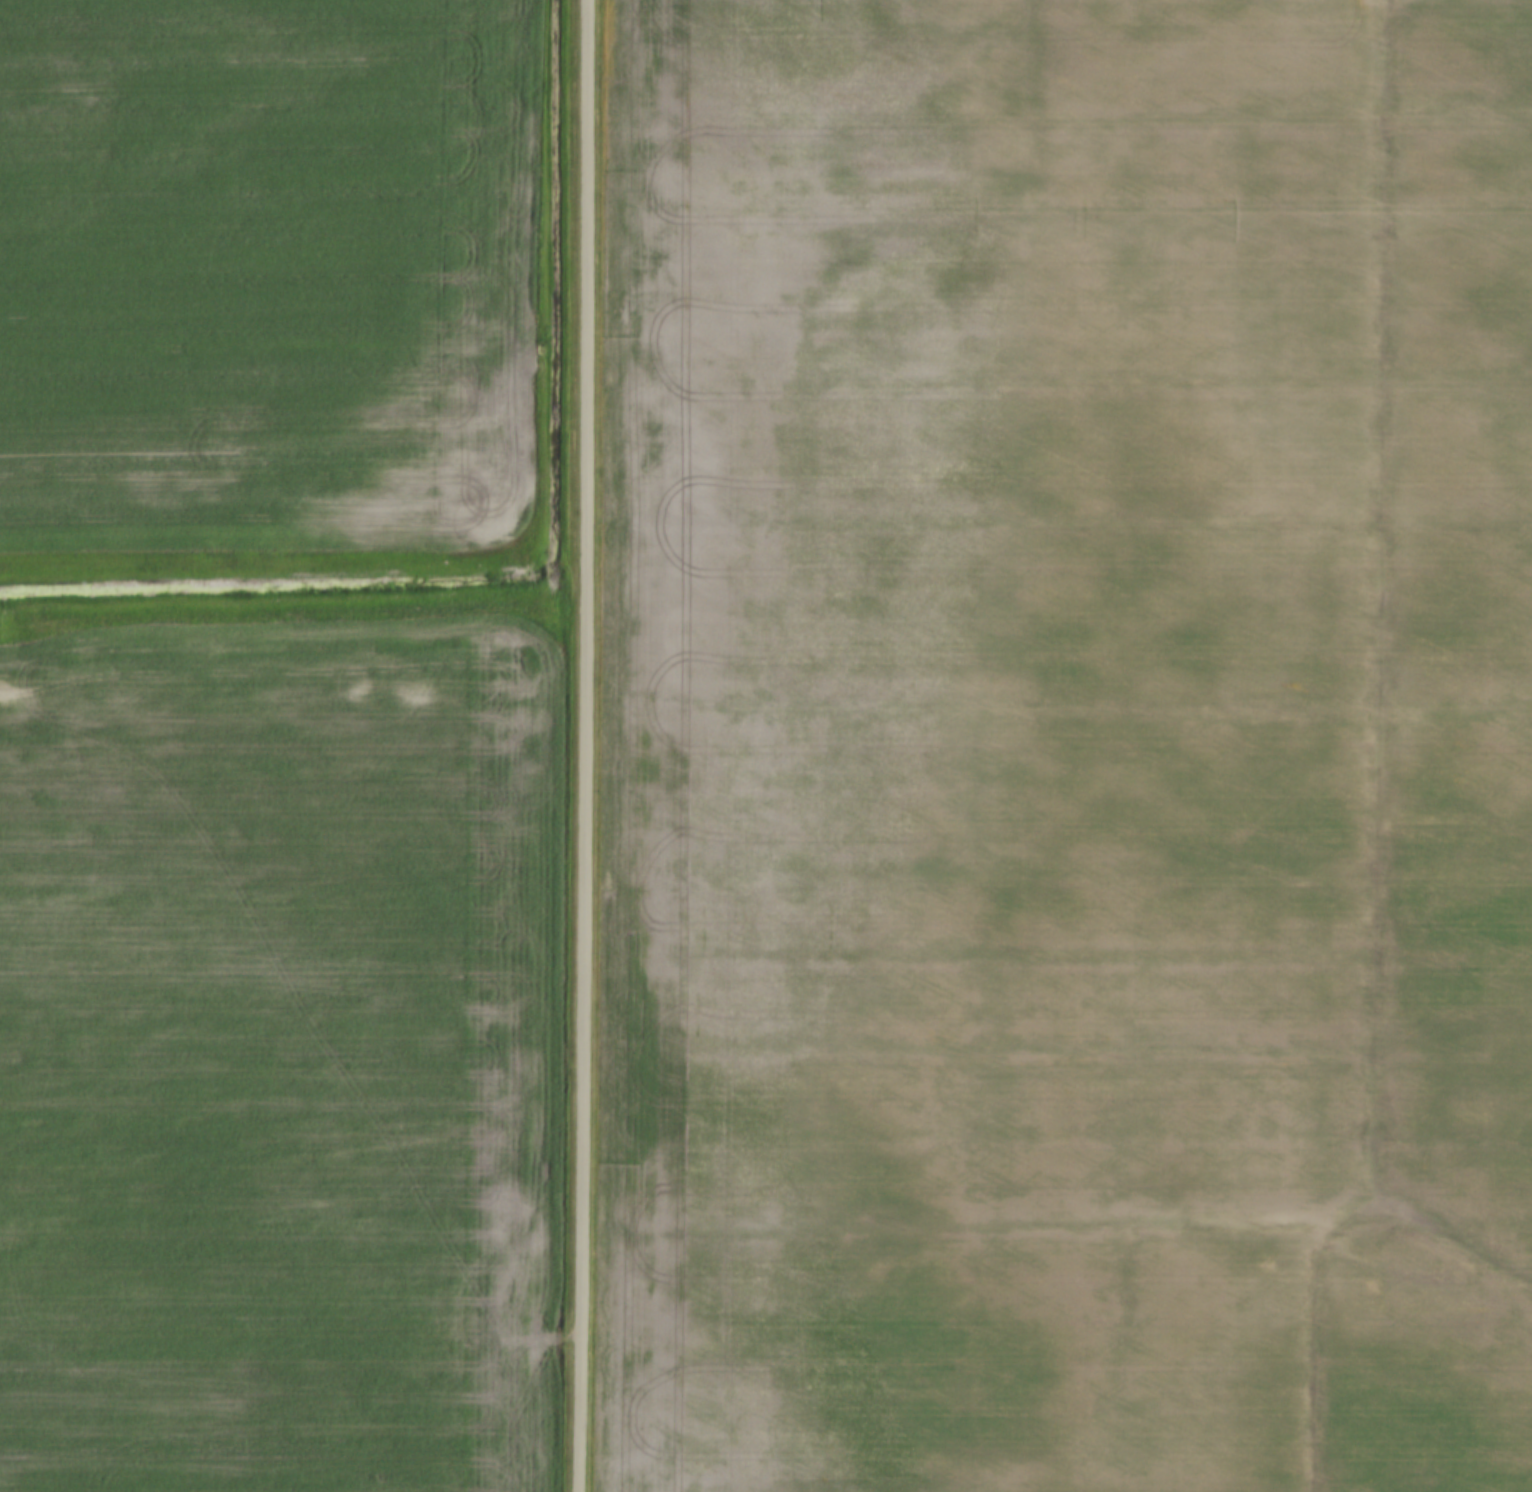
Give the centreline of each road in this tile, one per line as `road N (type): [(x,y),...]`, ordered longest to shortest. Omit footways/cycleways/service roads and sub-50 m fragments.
road 1 (residential): [(589,0),(578,1491)]

